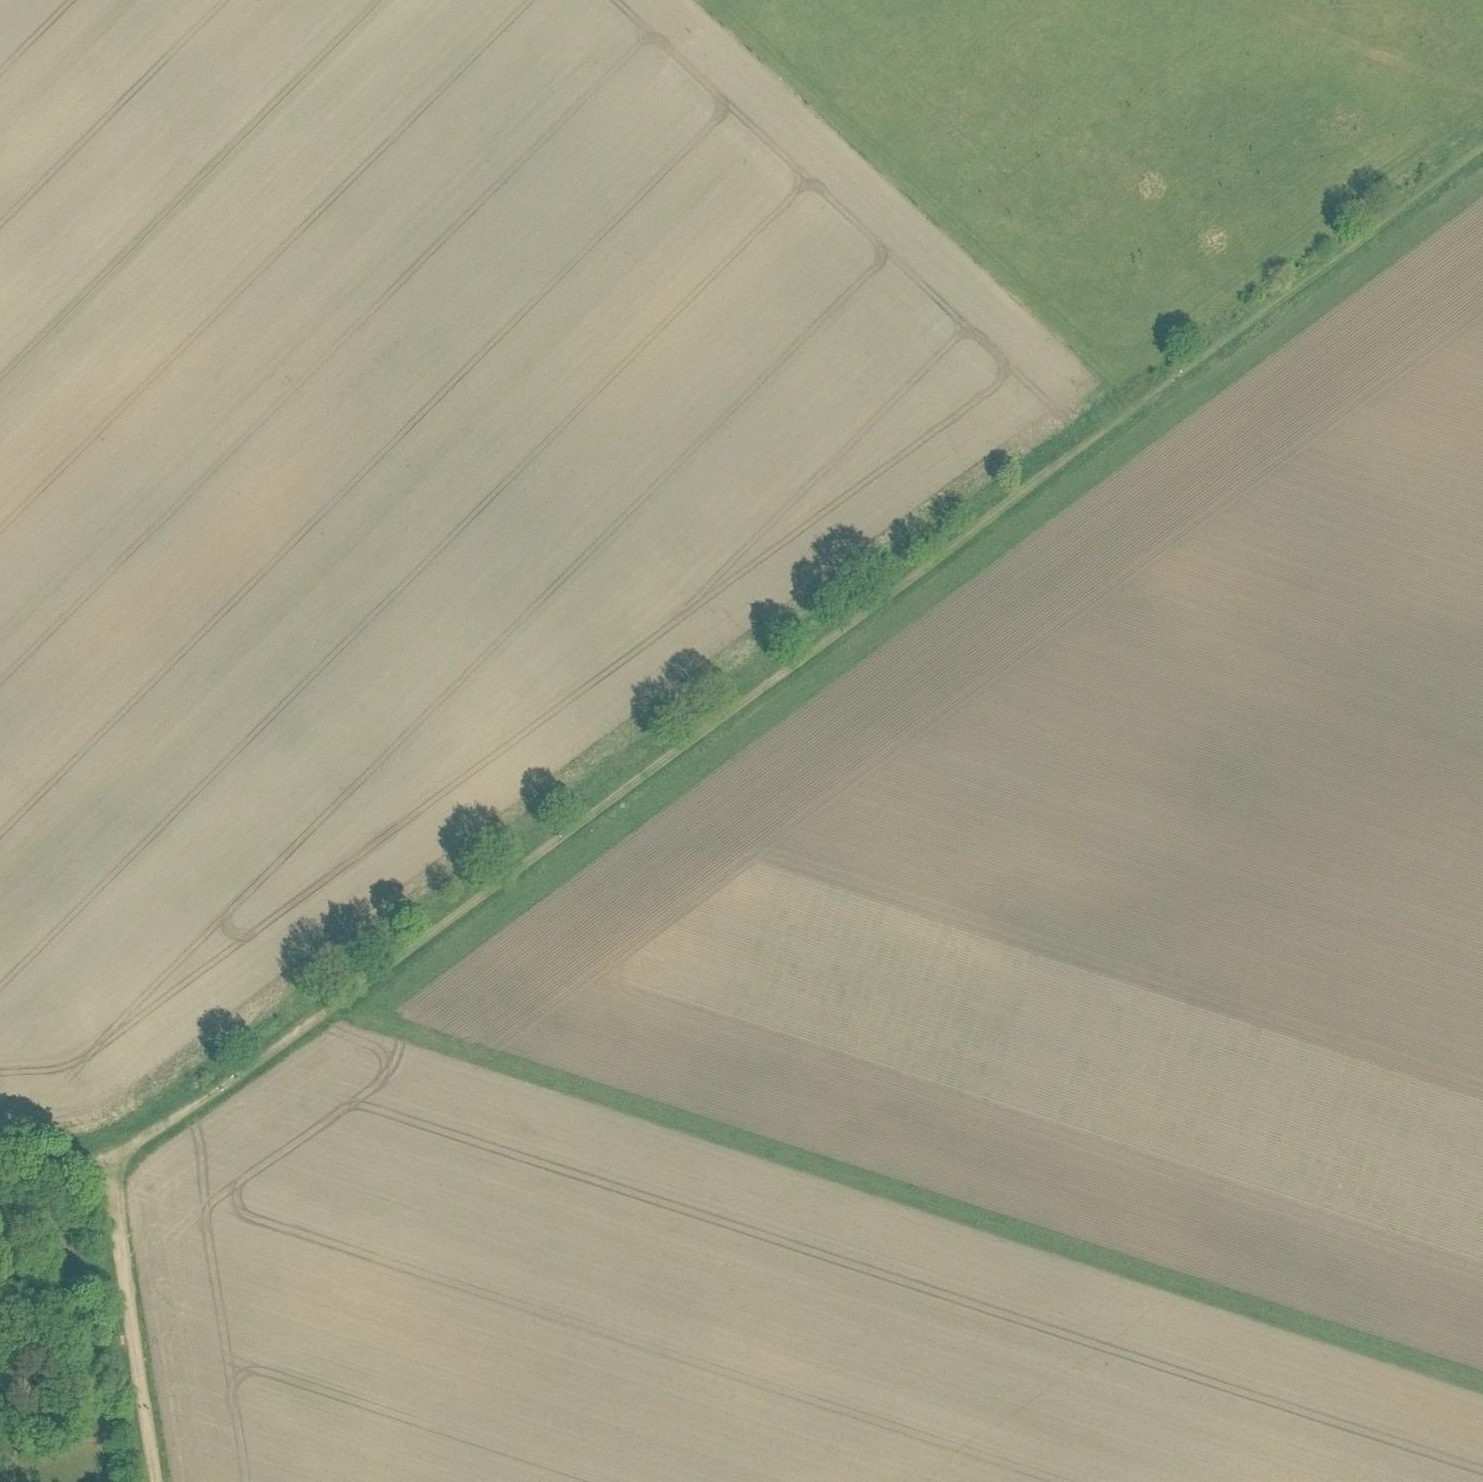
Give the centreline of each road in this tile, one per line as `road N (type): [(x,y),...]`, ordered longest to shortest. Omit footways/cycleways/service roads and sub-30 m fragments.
road 1 (track): [(100,1166),(177,1118),(1482,144)]
road 2 (track): [(0,1173),(100,1166),(153,1481)]

